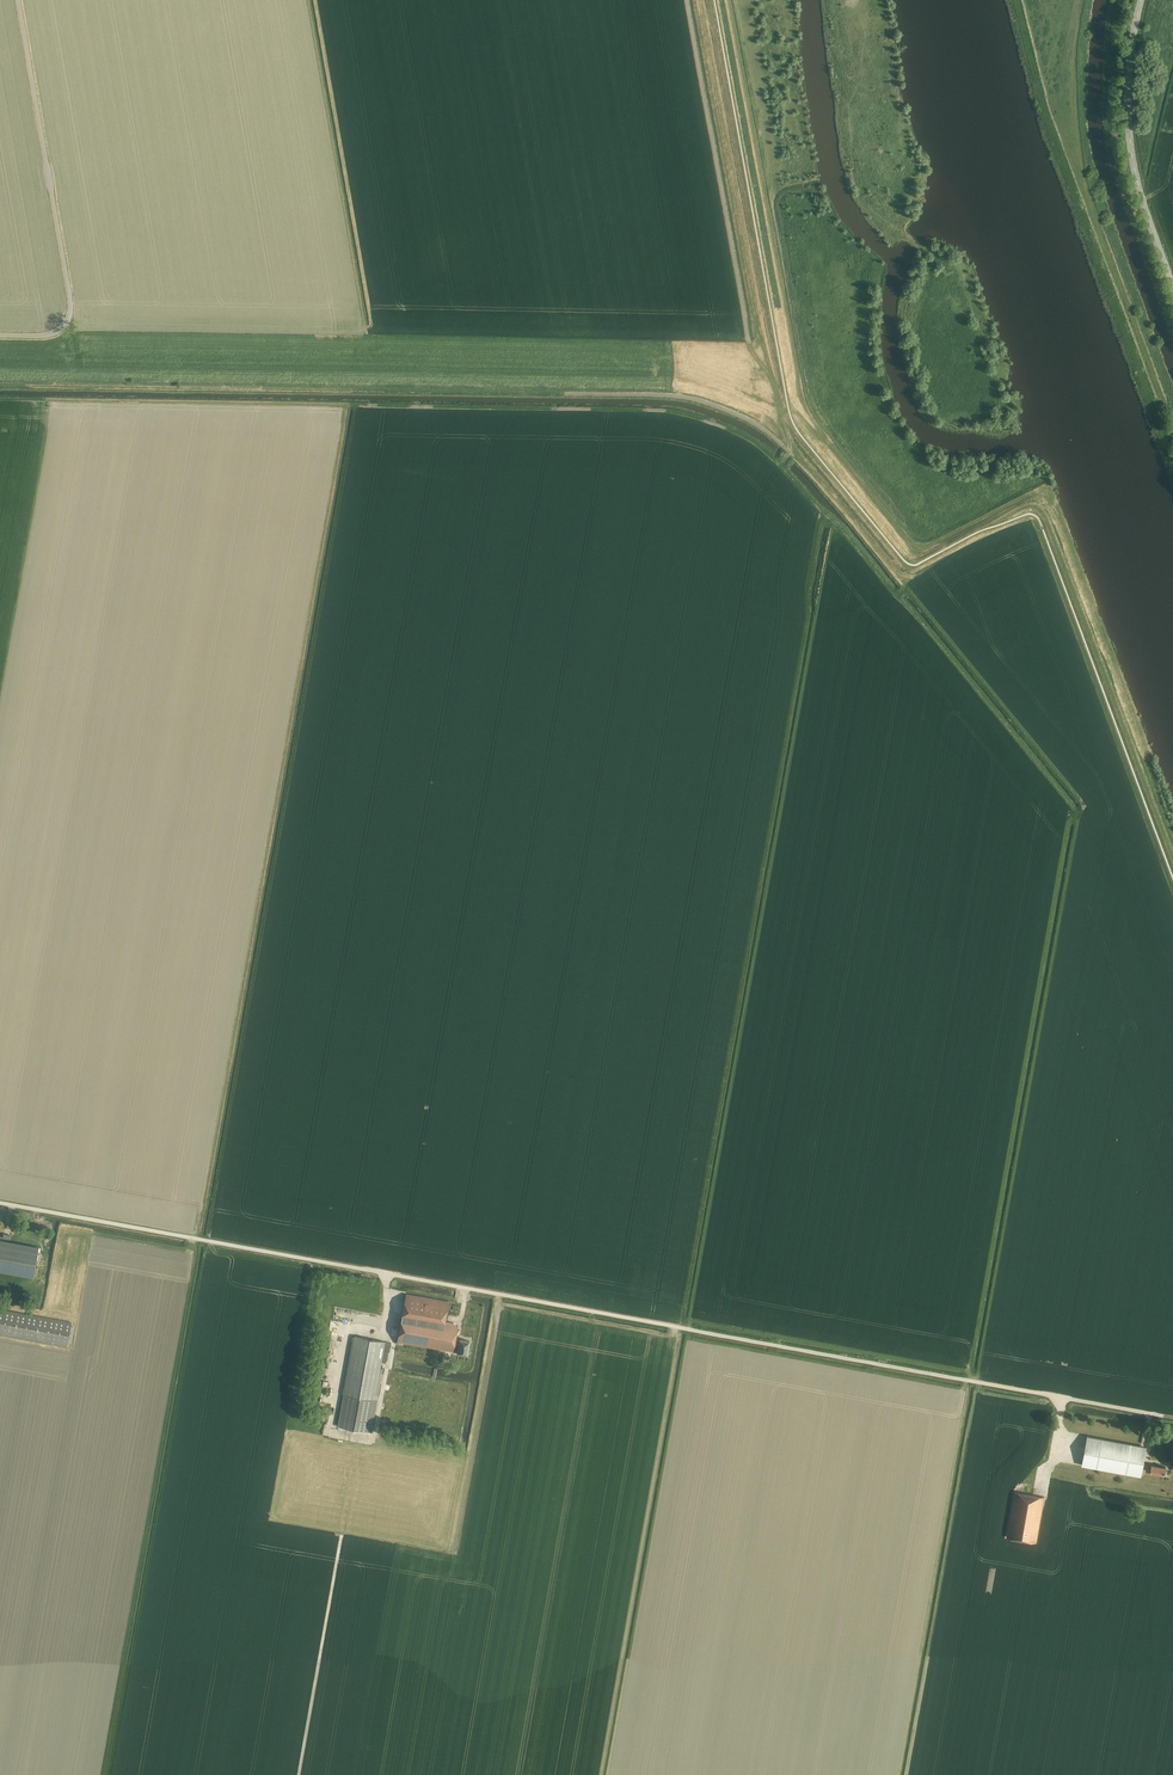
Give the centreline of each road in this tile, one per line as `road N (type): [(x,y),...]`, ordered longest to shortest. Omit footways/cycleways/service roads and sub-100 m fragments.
road 1 (unclassified): [(1164,1416),(0,1202)]
road 2 (unclassified): [(0,335),(52,335),(71,314),(18,0)]
road 3 (tertiary): [(1141,0),(1130,54),(1130,143),(1172,285)]

